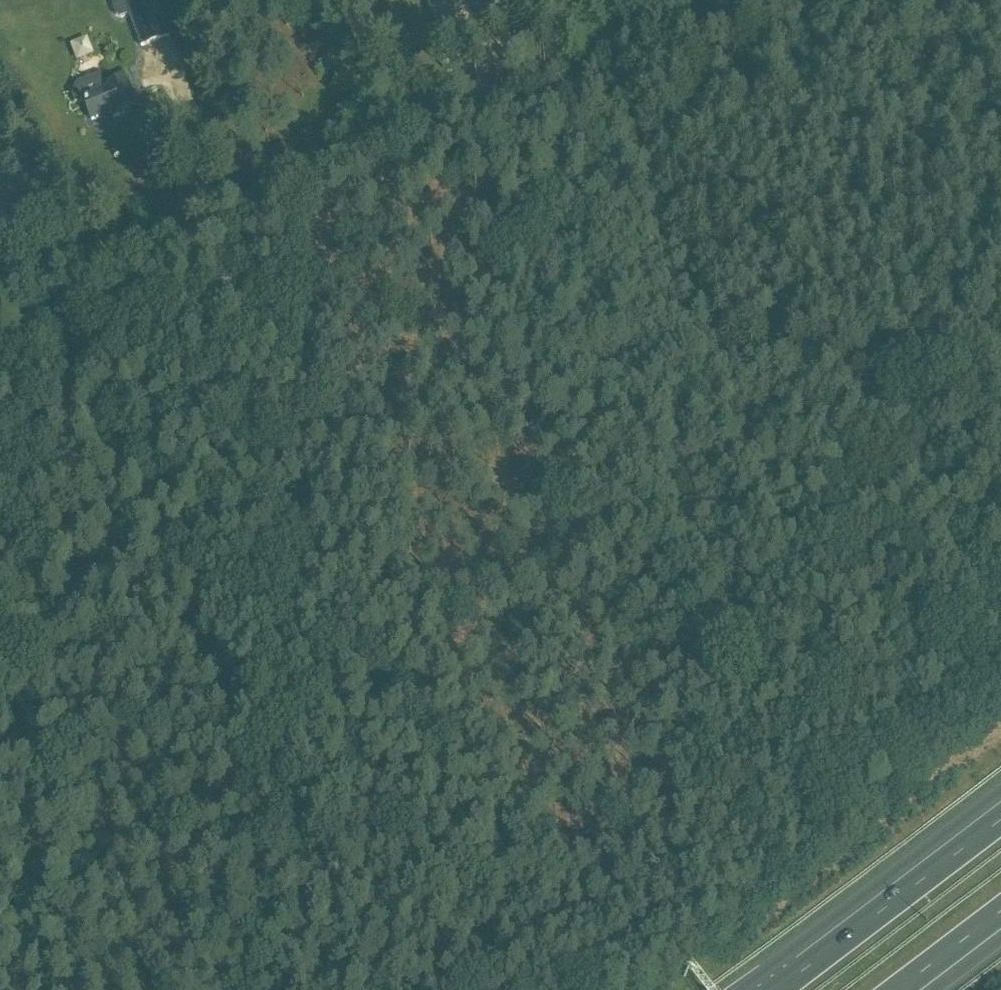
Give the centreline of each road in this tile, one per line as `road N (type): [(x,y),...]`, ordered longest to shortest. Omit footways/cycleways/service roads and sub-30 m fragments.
road 1 (unclassified): [(0,292),(794,0)]
road 2 (motorway): [(1000,808),(762,989)]
road 3 (motorway): [(894,989),(1000,908)]

